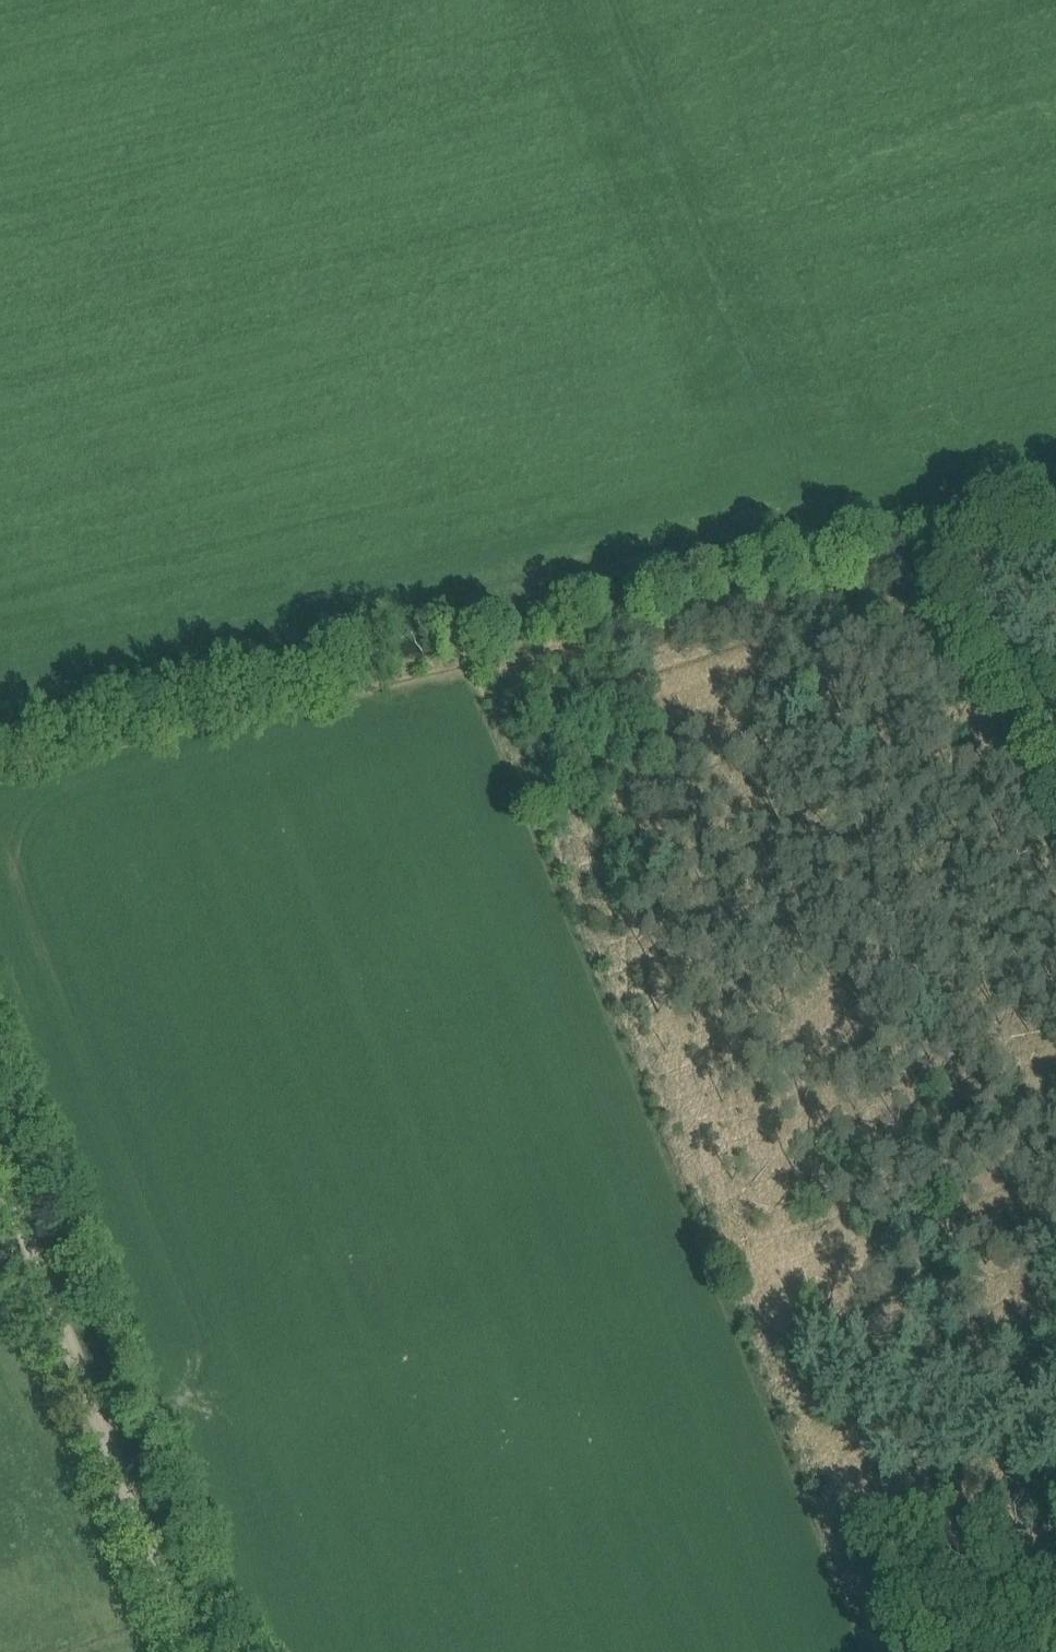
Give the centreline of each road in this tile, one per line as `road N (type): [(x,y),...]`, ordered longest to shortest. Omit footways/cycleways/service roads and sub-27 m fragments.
road 1 (track): [(0,714),(810,528)]
road 2 (track): [(0,1143),(200,1651)]

